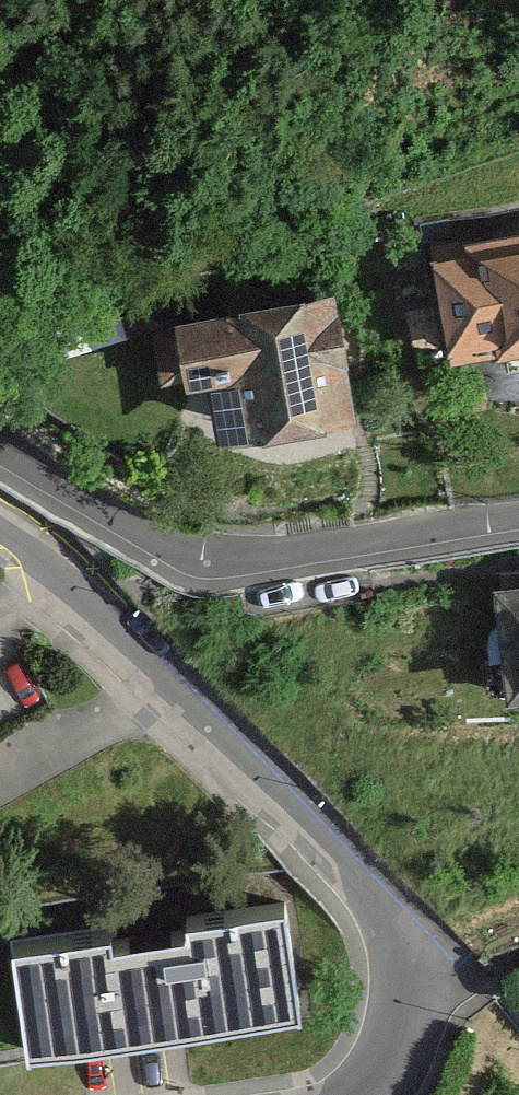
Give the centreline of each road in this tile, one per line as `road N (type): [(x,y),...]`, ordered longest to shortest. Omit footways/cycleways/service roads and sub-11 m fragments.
road 1 (residential): [(351,1094),(394,1060),(412,985),(387,921),(29,549),(0,529)]
road 2 (residential): [(518,515),(226,557),(138,530),(0,442)]

